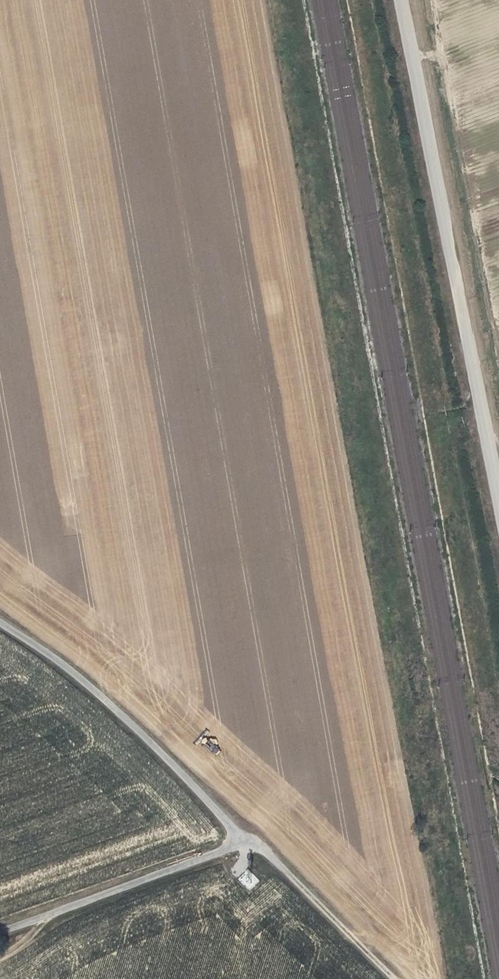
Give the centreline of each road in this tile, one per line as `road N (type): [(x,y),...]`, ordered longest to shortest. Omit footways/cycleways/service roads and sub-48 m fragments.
road 1 (unclassified): [(498,502),(401,0)]
road 2 (unclassified): [(0,621),(67,664),(246,836)]
road 3 (unclassified): [(246,836),(221,852),(0,929)]
road 4 (unclassified): [(246,836),(397,978)]

